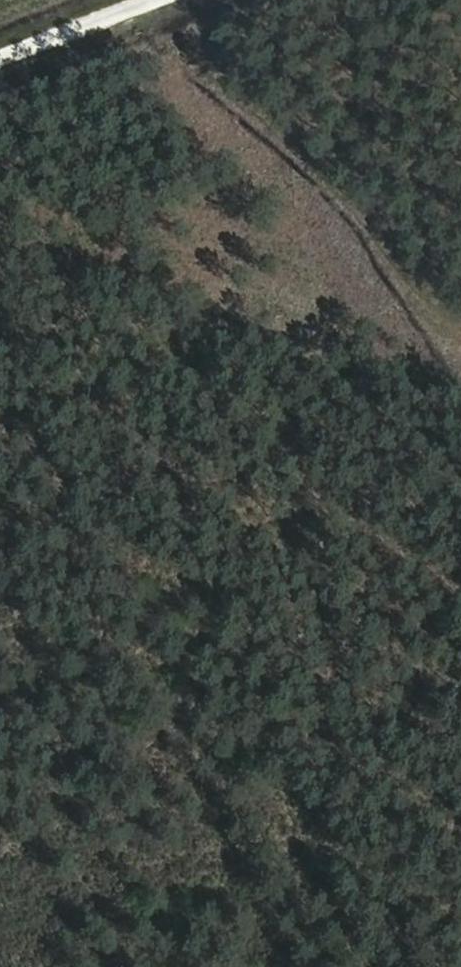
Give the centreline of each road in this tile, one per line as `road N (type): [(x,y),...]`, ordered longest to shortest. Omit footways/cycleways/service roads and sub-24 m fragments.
road 1 (track): [(0,73),(186,0)]

